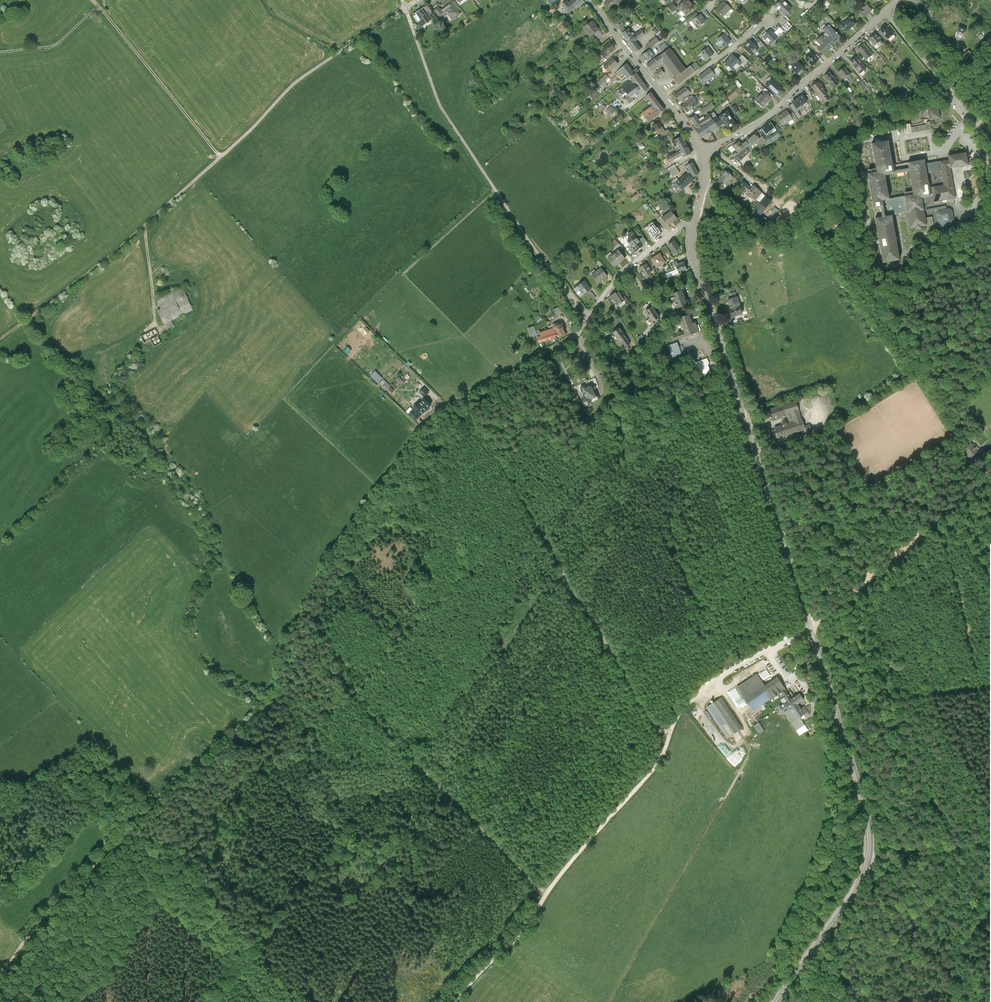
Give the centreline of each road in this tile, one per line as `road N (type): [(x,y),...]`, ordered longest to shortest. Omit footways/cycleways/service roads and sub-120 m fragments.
road 1 (track): [(714,334),(681,358),(675,397),(608,414),(443,603),(352,691)]
road 2 (secondary): [(811,628),(701,287),(694,224)]
road 3 (track): [(278,687),(270,704),(137,813),(0,973)]
road 4 (track): [(671,732),(645,716),(529,494),(463,398)]
road 5 (track): [(800,634),(725,673),(680,711),(655,766),(548,893)]
road 6 (unclassified): [(694,224),(623,271),(576,336),(422,427)]
road 7 (track): [(0,53),(55,45),(99,7),(222,158)]
road 8 (track): [(422,427),(324,564),(288,636),(278,687)]
road 9 (track): [(544,262),(442,109),(402,0)]
road 10 (track): [(548,893),(352,691)]
road 11 (residential): [(884,13),(783,106),(701,153)]
road 12 (track): [(838,607),(990,472)]
road 13 (track): [(144,227),(0,340)]
road 14 (track): [(990,685),(850,702)]
road 15 (residential): [(884,13),(968,115)]
road 16 (residential): [(665,97),(772,23)]
road 17 (secondary): [(588,0),(665,97)]
road 18 (track): [(869,861),(990,846)]

